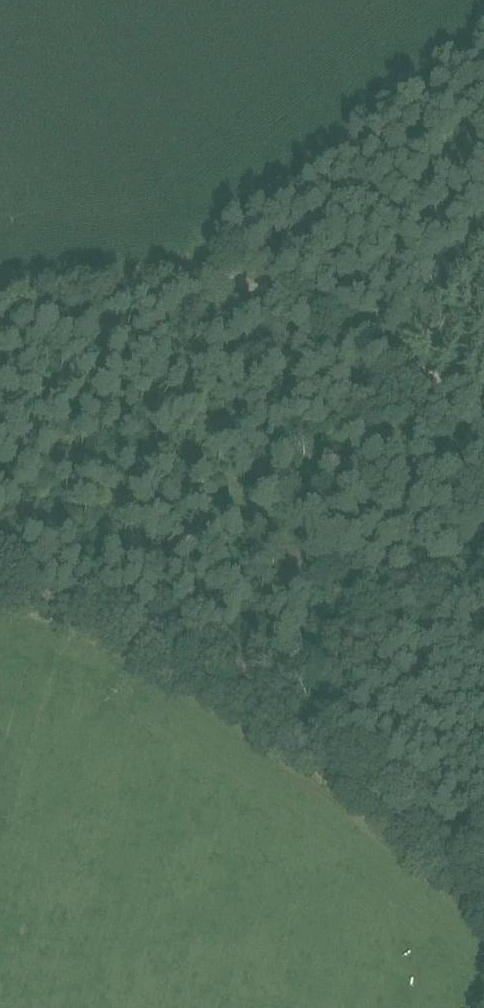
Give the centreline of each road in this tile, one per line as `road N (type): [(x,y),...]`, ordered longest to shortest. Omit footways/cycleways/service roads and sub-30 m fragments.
road 1 (track): [(0,303),(194,277),(319,307),(483,399)]

